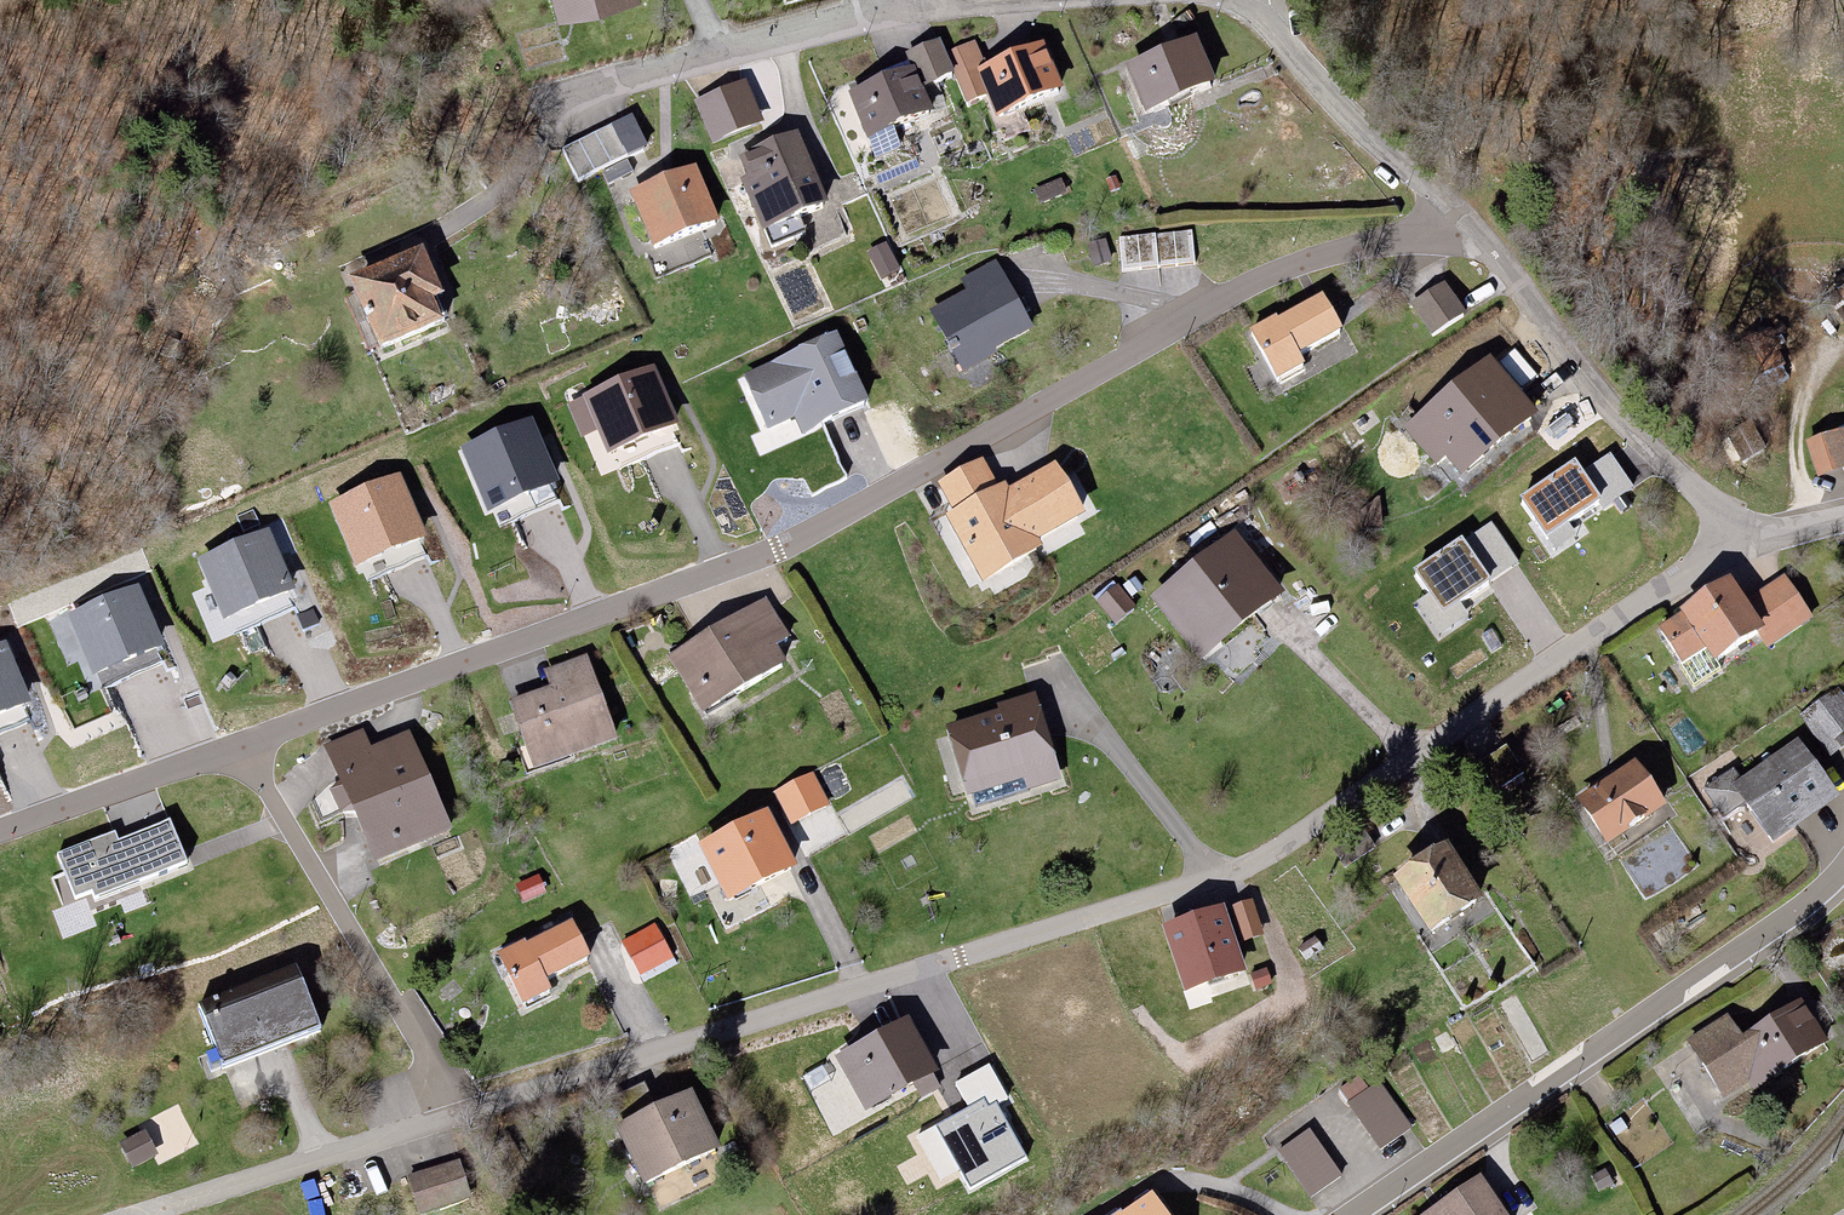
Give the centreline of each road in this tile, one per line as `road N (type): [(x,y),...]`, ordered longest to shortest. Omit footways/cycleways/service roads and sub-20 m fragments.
road 1 (residential): [(161,1205),(1252,862),(1740,541)]
road 2 (residential): [(0,832),(755,559),(1277,275),(1462,220)]
road 3 (residential): [(1355,1214),(1816,896),(1843,868)]
road 4 (unclassified): [(1462,220),(1635,431),(1740,541)]
road 5 (residential): [(539,112),(902,8)]
road 6 (unclassified): [(1232,0),(1274,29),(1462,220)]
road 7 (unclassified): [(902,8),(1064,0)]

